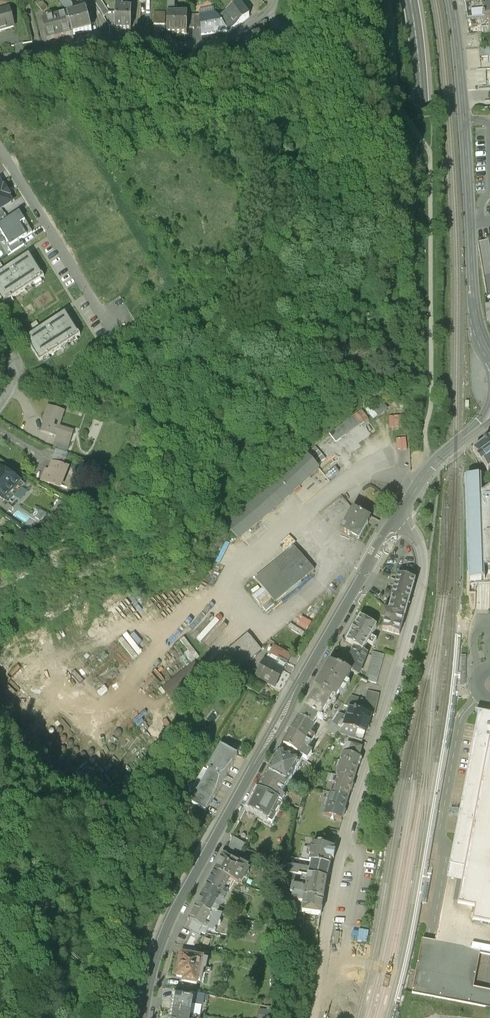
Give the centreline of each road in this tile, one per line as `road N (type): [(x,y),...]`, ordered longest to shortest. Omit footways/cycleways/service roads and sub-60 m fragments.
road 1 (primary): [(411,0),(423,109),(427,503),(447,610),(489,707)]
road 2 (tertiary): [(143,1017),(176,906),(397,520)]
road 3 (residential): [(315,1017),(343,847),(423,574),(416,535),(397,520)]
road 4 (tertiary): [(488,350),(475,315),(451,0)]
road 5 (residential): [(272,0),(229,30),(115,31),(0,54)]

